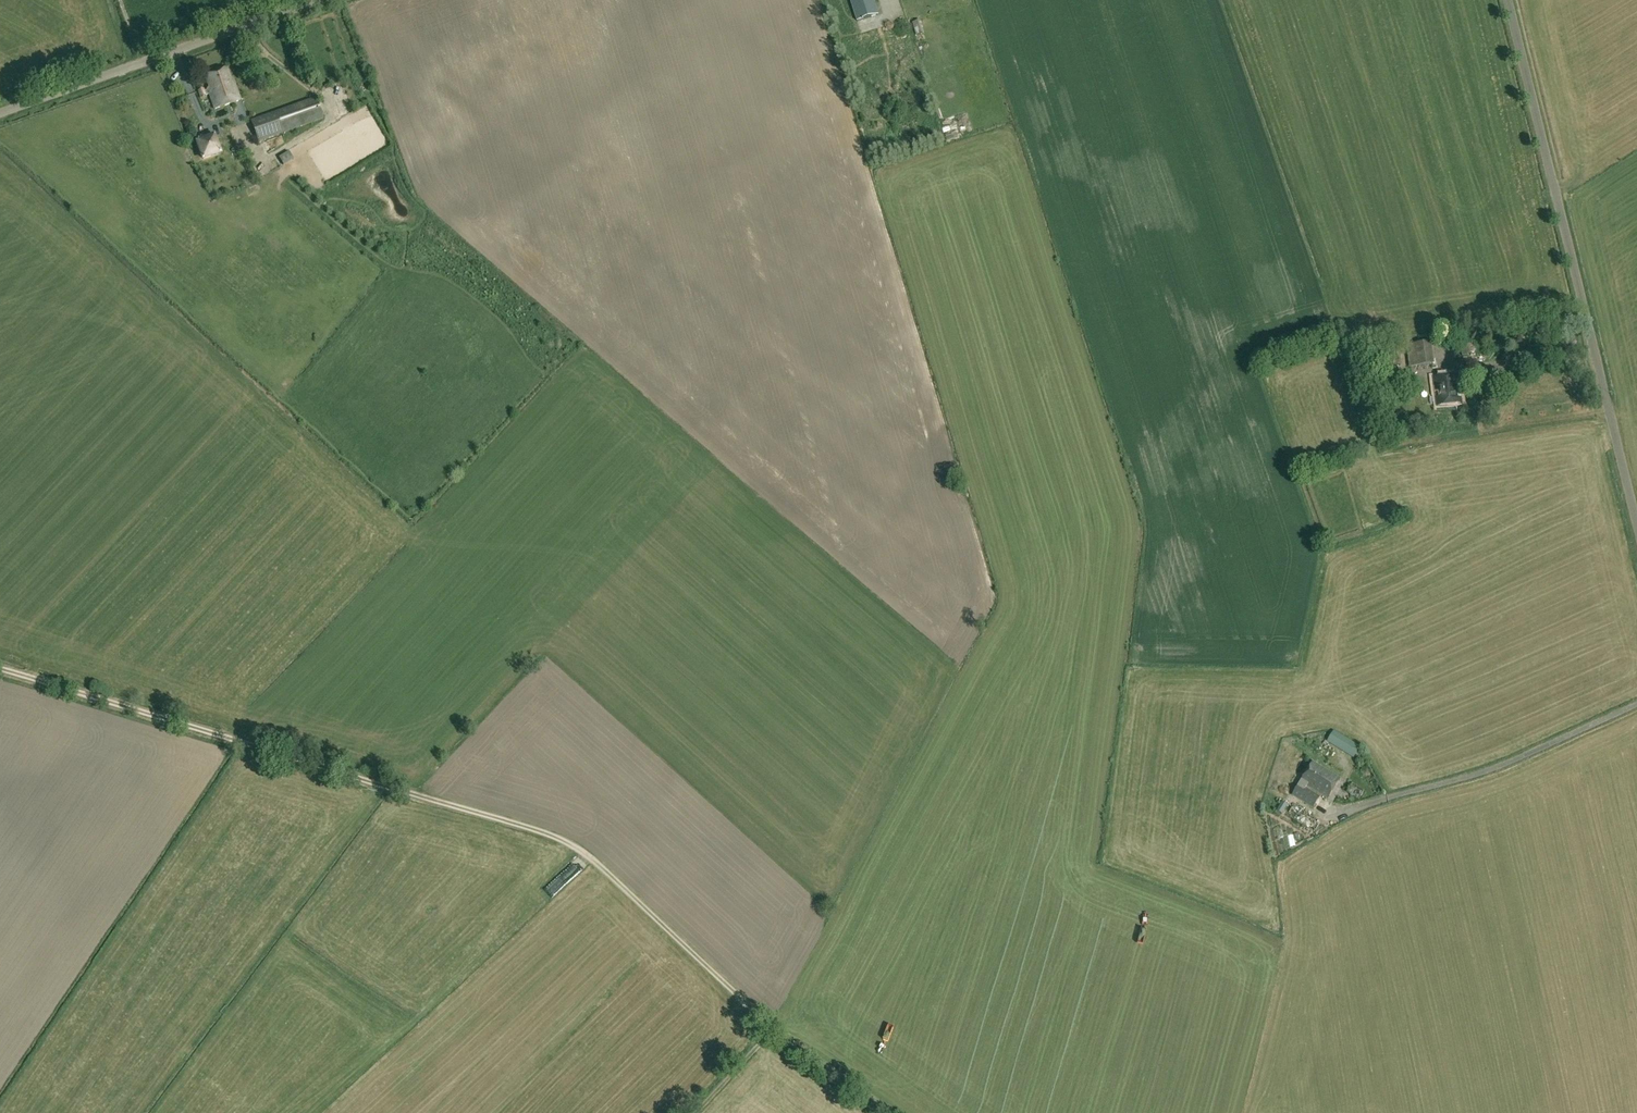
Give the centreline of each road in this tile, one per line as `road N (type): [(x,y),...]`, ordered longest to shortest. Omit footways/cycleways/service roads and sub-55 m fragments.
road 1 (track): [(773,1028),(551,834),(0,668)]
road 2 (unclassified): [(1636,519),(1508,0)]
road 3 (unclassified): [(0,116),(328,0)]
road 4 (track): [(694,1112),(773,1028),(885,1112)]

